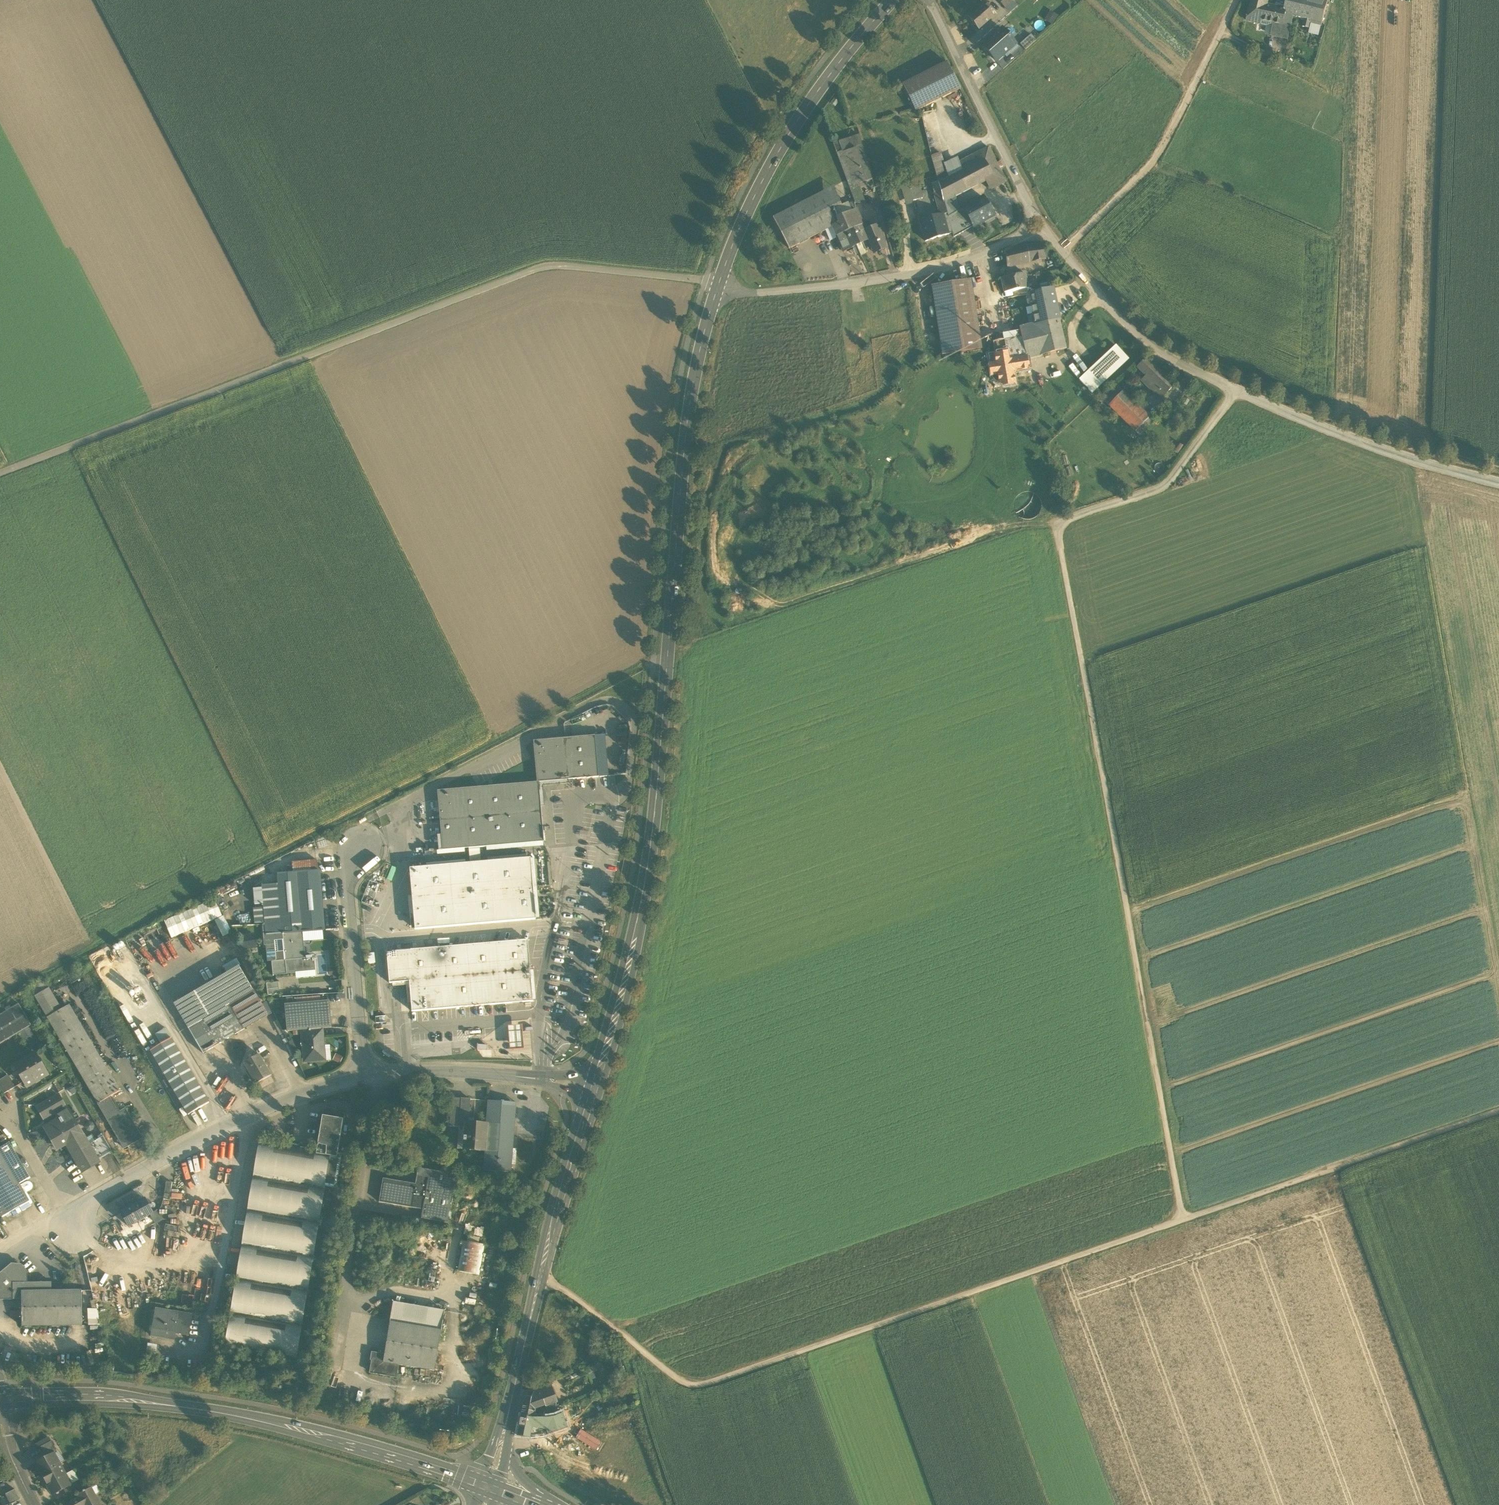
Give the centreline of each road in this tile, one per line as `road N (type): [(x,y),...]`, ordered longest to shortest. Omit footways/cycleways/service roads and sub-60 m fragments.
road 1 (track): [(541,1273),(681,1382),(703,1384),(1498,1111)]
road 2 (track): [(1181,1220),(1056,522),(1165,484),(1236,390)]
road 3 (tertiary): [(595,1085),(645,883),(683,450),(717,285)]
road 4 (track): [(717,285),(548,265),(0,473)]
road 5 (track): [(0,998),(647,664),(667,664)]
road 6 (residential): [(1040,228),(1138,336),(1337,434),(1498,485)]
road 7 (secondary): [(489,1487),(222,1413),(117,1401),(0,1401)]
road 8 (tertiary): [(504,1430),(595,1085)]
road 9 (tertiary): [(717,285),(794,124),(892,0)]
road 10 (unclassified): [(1040,228),(960,262),(862,282),(753,294),(717,285)]
road 11 (unclassified): [(363,1079),(225,1126),(66,1212)]
road 12 (residential): [(932,0),(1040,228)]
road 13 (unclassified): [(595,1085),(458,1072),(363,1079)]
road 14 (unclassified): [(363,1079),(346,889),(362,856)]

